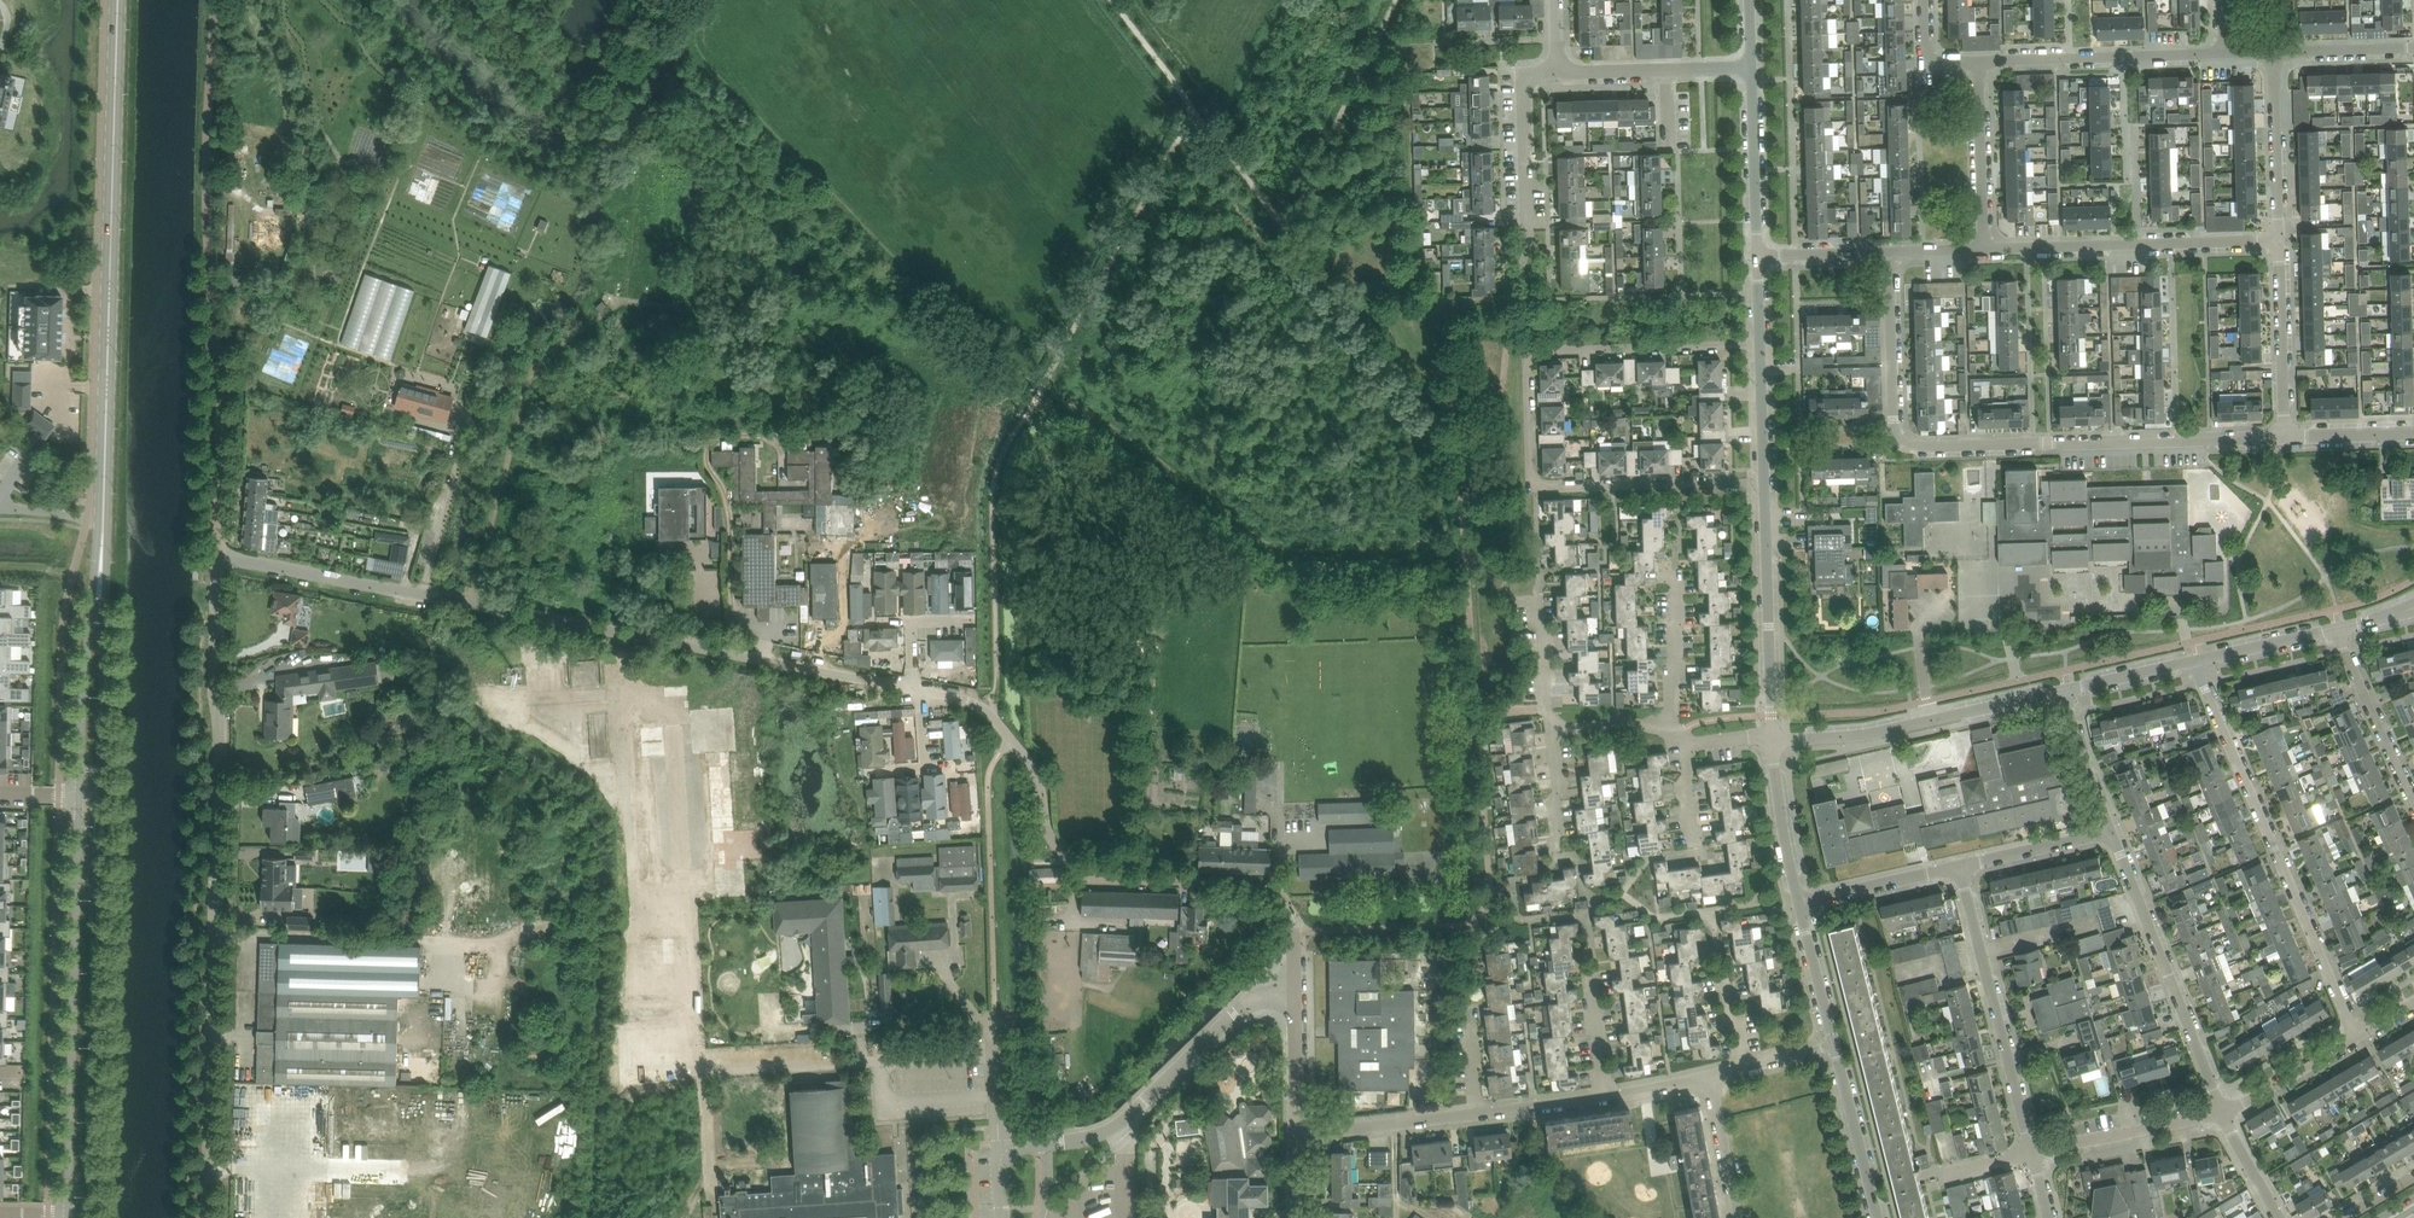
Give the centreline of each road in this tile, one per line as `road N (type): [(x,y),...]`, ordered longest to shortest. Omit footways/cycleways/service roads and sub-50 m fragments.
road 1 (unclassified): [(1011,738),(995,717),(959,699),(217,554)]
road 2 (unclassified): [(208,1217),(217,554)]
road 3 (residential): [(1765,482),(1549,487),(1531,467),(1529,411),(1528,352),(1760,343)]
road 4 (residential): [(2285,437),(1913,446),(1895,431),(1890,251)]
road 5 (secondary): [(103,560),(120,0)]
road 6 (unclassified): [(217,554),(220,376),(207,119),(215,0)]
road 7 (residential): [(1295,993),(1294,931),(1283,900),(1073,862),(1046,828),(1037,775),(1011,738)]
road 8 (secondary): [(79,794),(65,1215)]
road 9 (secondary): [(88,1216),(99,795)]
road 10 (residential): [(2360,1034),(2196,660)]
road 11 (residential): [(1006,1151),(1110,1130),(1248,1000),(1295,993)]
road 12 (residential): [(1877,1217),(1798,904)]
road 13 (residential): [(2223,1111),(2112,832)]
road 14 (residential): [(2031,1156),(1959,865)]
road 15 (residential): [(1773,741),(1864,735),(2066,690)]
road 16 (residential): [(1982,248),(2278,239)]
road 17 (track): [(1288,229),(1113,0)]
road 18 (track): [(1466,453),(1288,229)]
road 19 (residential): [(1773,741),(1765,482)]
road 20 (residential): [(1978,60),(2225,53)]
road 21 (secondary): [(103,560),(88,639),(79,794)]
road 22 (secondary): [(99,795),(103,560)]
road 23 (residential): [(2285,437),(2278,239)]
road 24 (residential): [(2031,1156),(2223,1111)]
road 25 (residential): [(1752,66),(1558,71)]
road 26 (residential): [(2413,808),(2340,629)]
road 27 (residential): [(1758,255),(1752,66)]
road 28 (residential): [(1982,248),(1978,60)]
road 29 (residential): [(2278,239),(2272,52)]
road 30 (residential): [(1532,230),(1524,85),(1558,71)]
road 31 (residential): [(1298,1136),(1476,1114)]
road 32 (residential): [(1678,733),(1671,715),(1674,567)]
road 33 (residential): [(1798,904),(1959,865)]
road 34 (residential): [(1798,904),(1773,741)]
road 35 (residential): [(2223,1111),(2360,1034)]
road 36 (residential): [(1959,865),(2112,832)]
road 37 (residential): [(2112,832),(2066,690)]
road 38 (residential): [(2196,660),(2340,629)]
road 39 (residential): [(1737,1217),(1712,1076)]
road 40 (residential): [(1298,1136),(1295,993)]
road 41 (unclassified): [(1006,1151),(993,1036),(976,1016)]
road 42 (residential): [(2272,52),(2413,47)]
road 43 (residential): [(1765,482),(1760,343)]
road 44 (residential): [(1554,731),(1537,594)]
road 45 (residential): [(2066,690),(2196,660)]
road 46 (residential): [(1758,255),(1890,251)]
road 47 (residential): [(2413,434),(2285,437)]
road 48 (residential): [(1476,1114),(1602,1097)]
road 49 (residential): [(1554,731),(1620,721),(1678,733)]
road 50 (residential): [(1602,1097),(1586,977)]
road 51 (residential): [(2279,1217),(2223,1111)]

